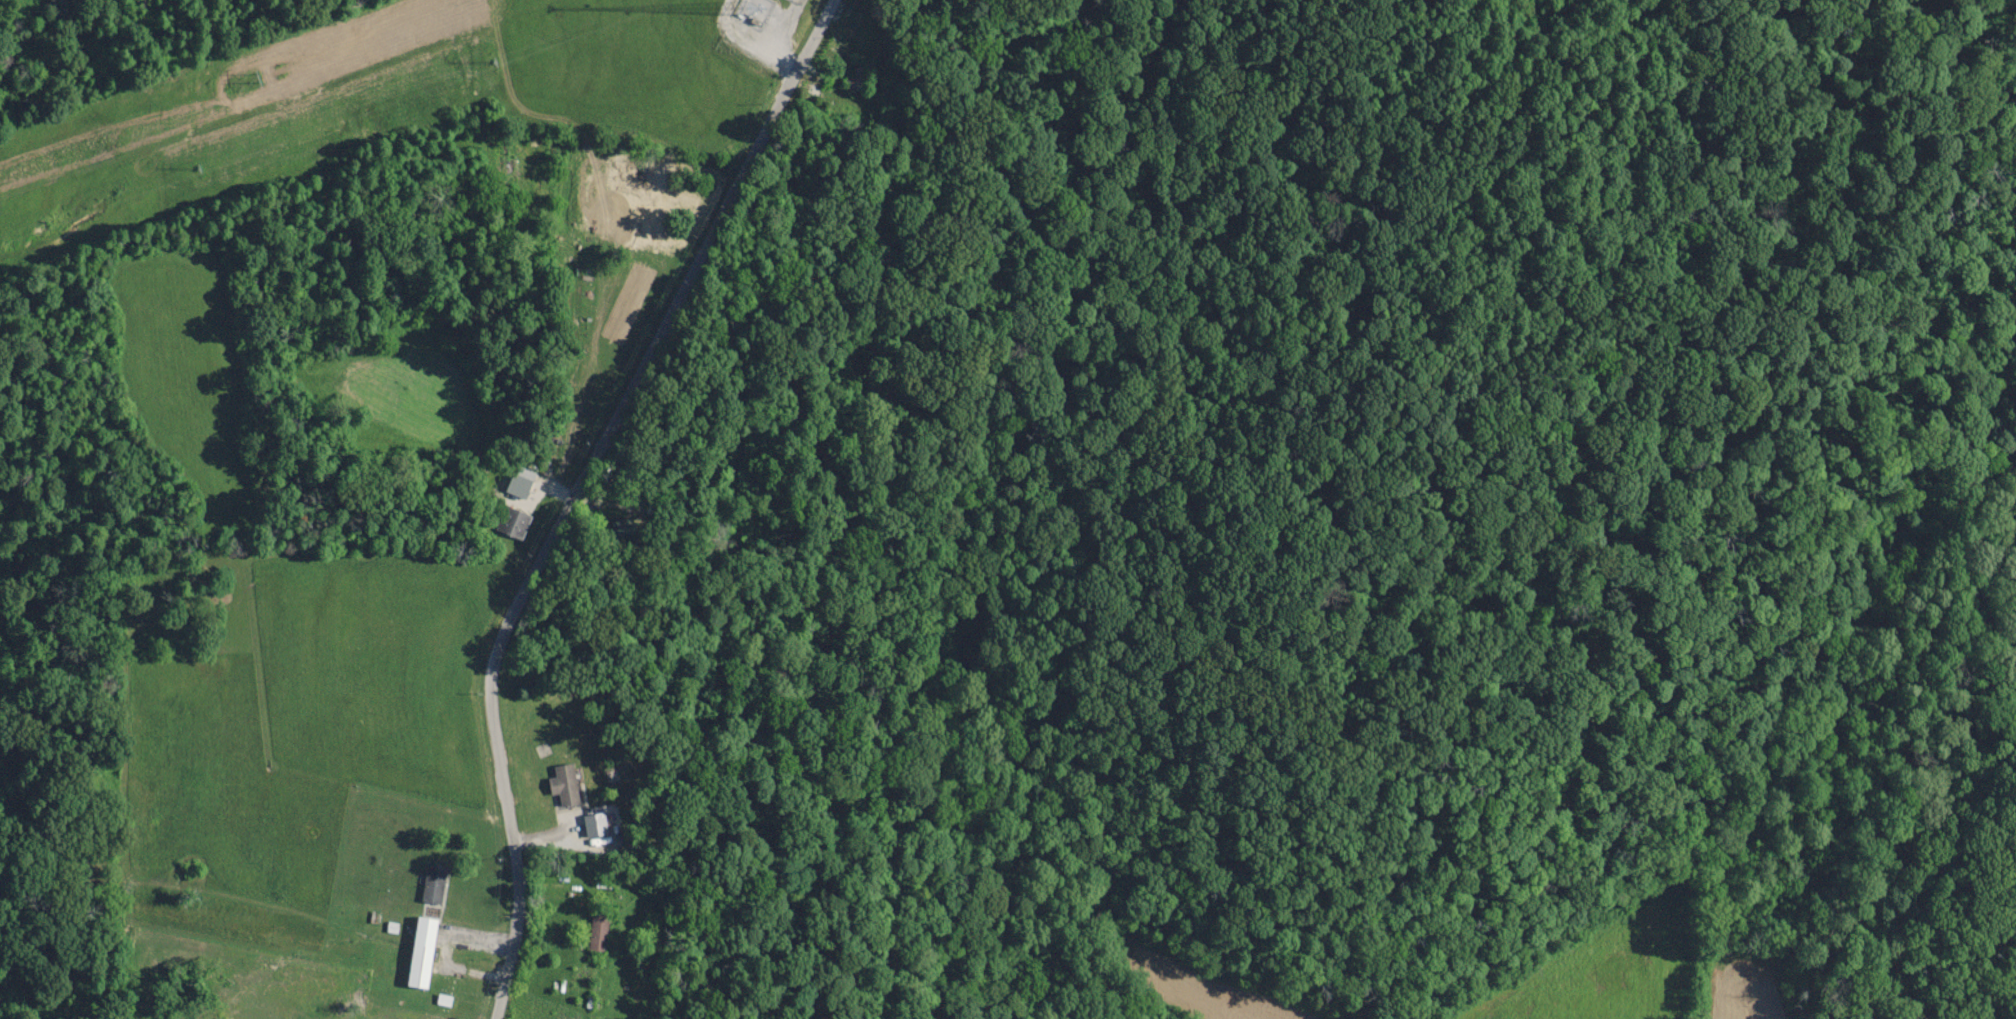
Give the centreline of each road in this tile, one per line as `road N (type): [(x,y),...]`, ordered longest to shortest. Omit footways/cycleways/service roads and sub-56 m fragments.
road 1 (residential): [(493,1018),(515,899),(488,708),(494,645),(832,0)]

